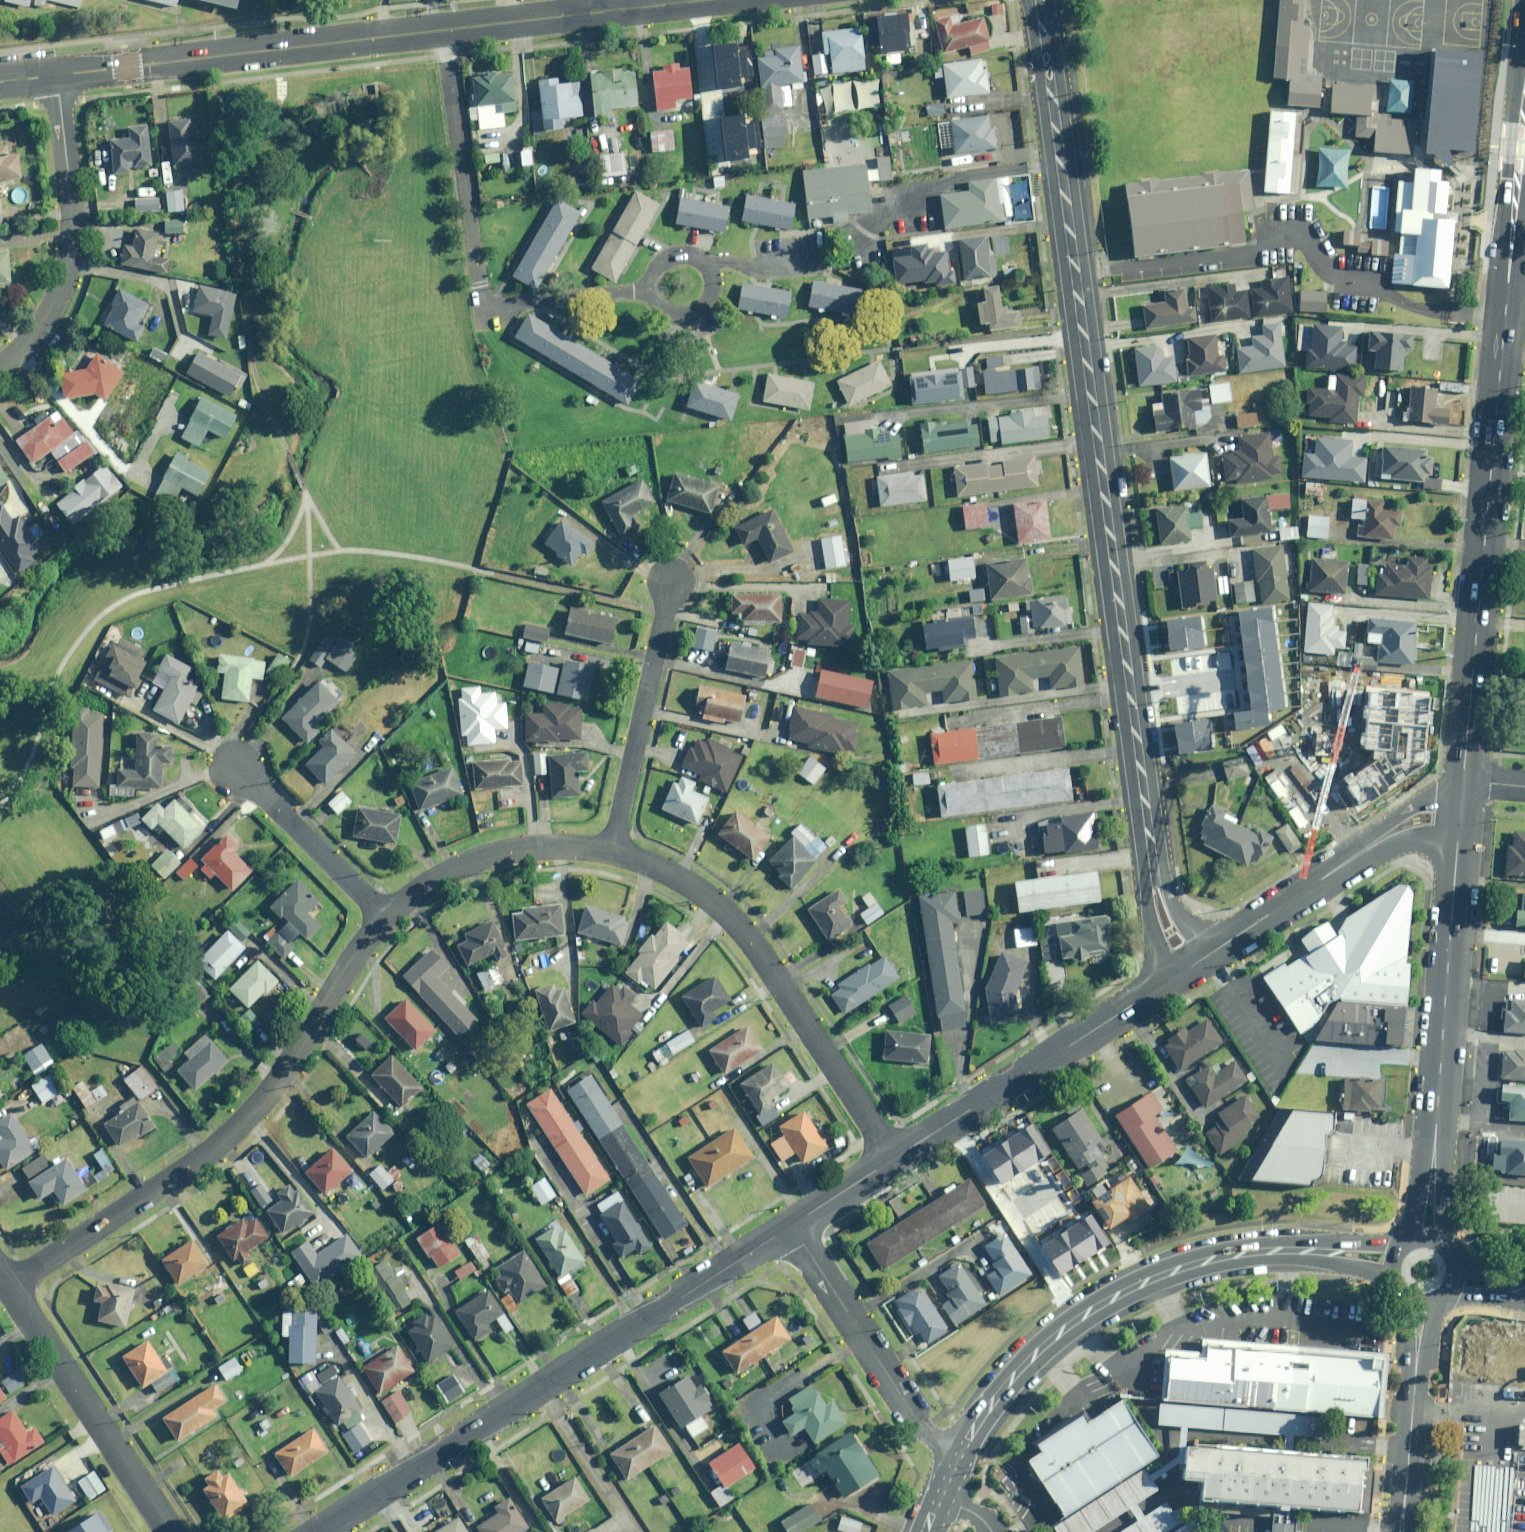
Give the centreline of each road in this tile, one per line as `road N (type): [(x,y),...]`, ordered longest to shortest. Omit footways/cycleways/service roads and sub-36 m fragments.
road 1 (residential): [(1040,0),(1156,884),(1190,966)]
road 2 (tertiary): [(1462,780),(1524,98)]
road 3 (tertiary): [(321,1531),(791,1225)]
road 4 (residential): [(10,1283),(210,1151),(248,1117),(386,915)]
road 5 (secondary): [(958,1453),(1040,1346),(1130,1288),(1255,1250),(1388,1258)]
road 6 (residential): [(443,29),(486,300),(651,288)]
road 7 (residential): [(613,851),(676,876),(740,926),(892,1161)]
road 8 (tertiary): [(1427,1231),(1458,820)]
road 9 (tertiary): [(443,29),(57,75)]
road 10 (tertiary): [(892,1161),(1190,966)]
road 11 (residential): [(0,366),(46,318),(69,265),(57,75)]
road 12 (tertiary): [(1190,966),(1400,828),(1458,820)]
road 13 (residential): [(10,1283),(168,1531)]
road 14 (residential): [(791,1225),(918,1422),(958,1453)]
road 15 (residential): [(671,582),(613,851)]
road 16 (tertiary): [(702,0),(443,29)]
road 17 (residential): [(386,915),(478,859),(559,845),(613,851)]
road 18 (tertiary): [(1401,1531),(1419,1304)]
road 19 (residential): [(237,764),(386,915)]
road 20 (residential): [(655,269),(670,256),(699,257),(712,273),(713,294),(701,310),(680,316),(661,307),(651,288)]

